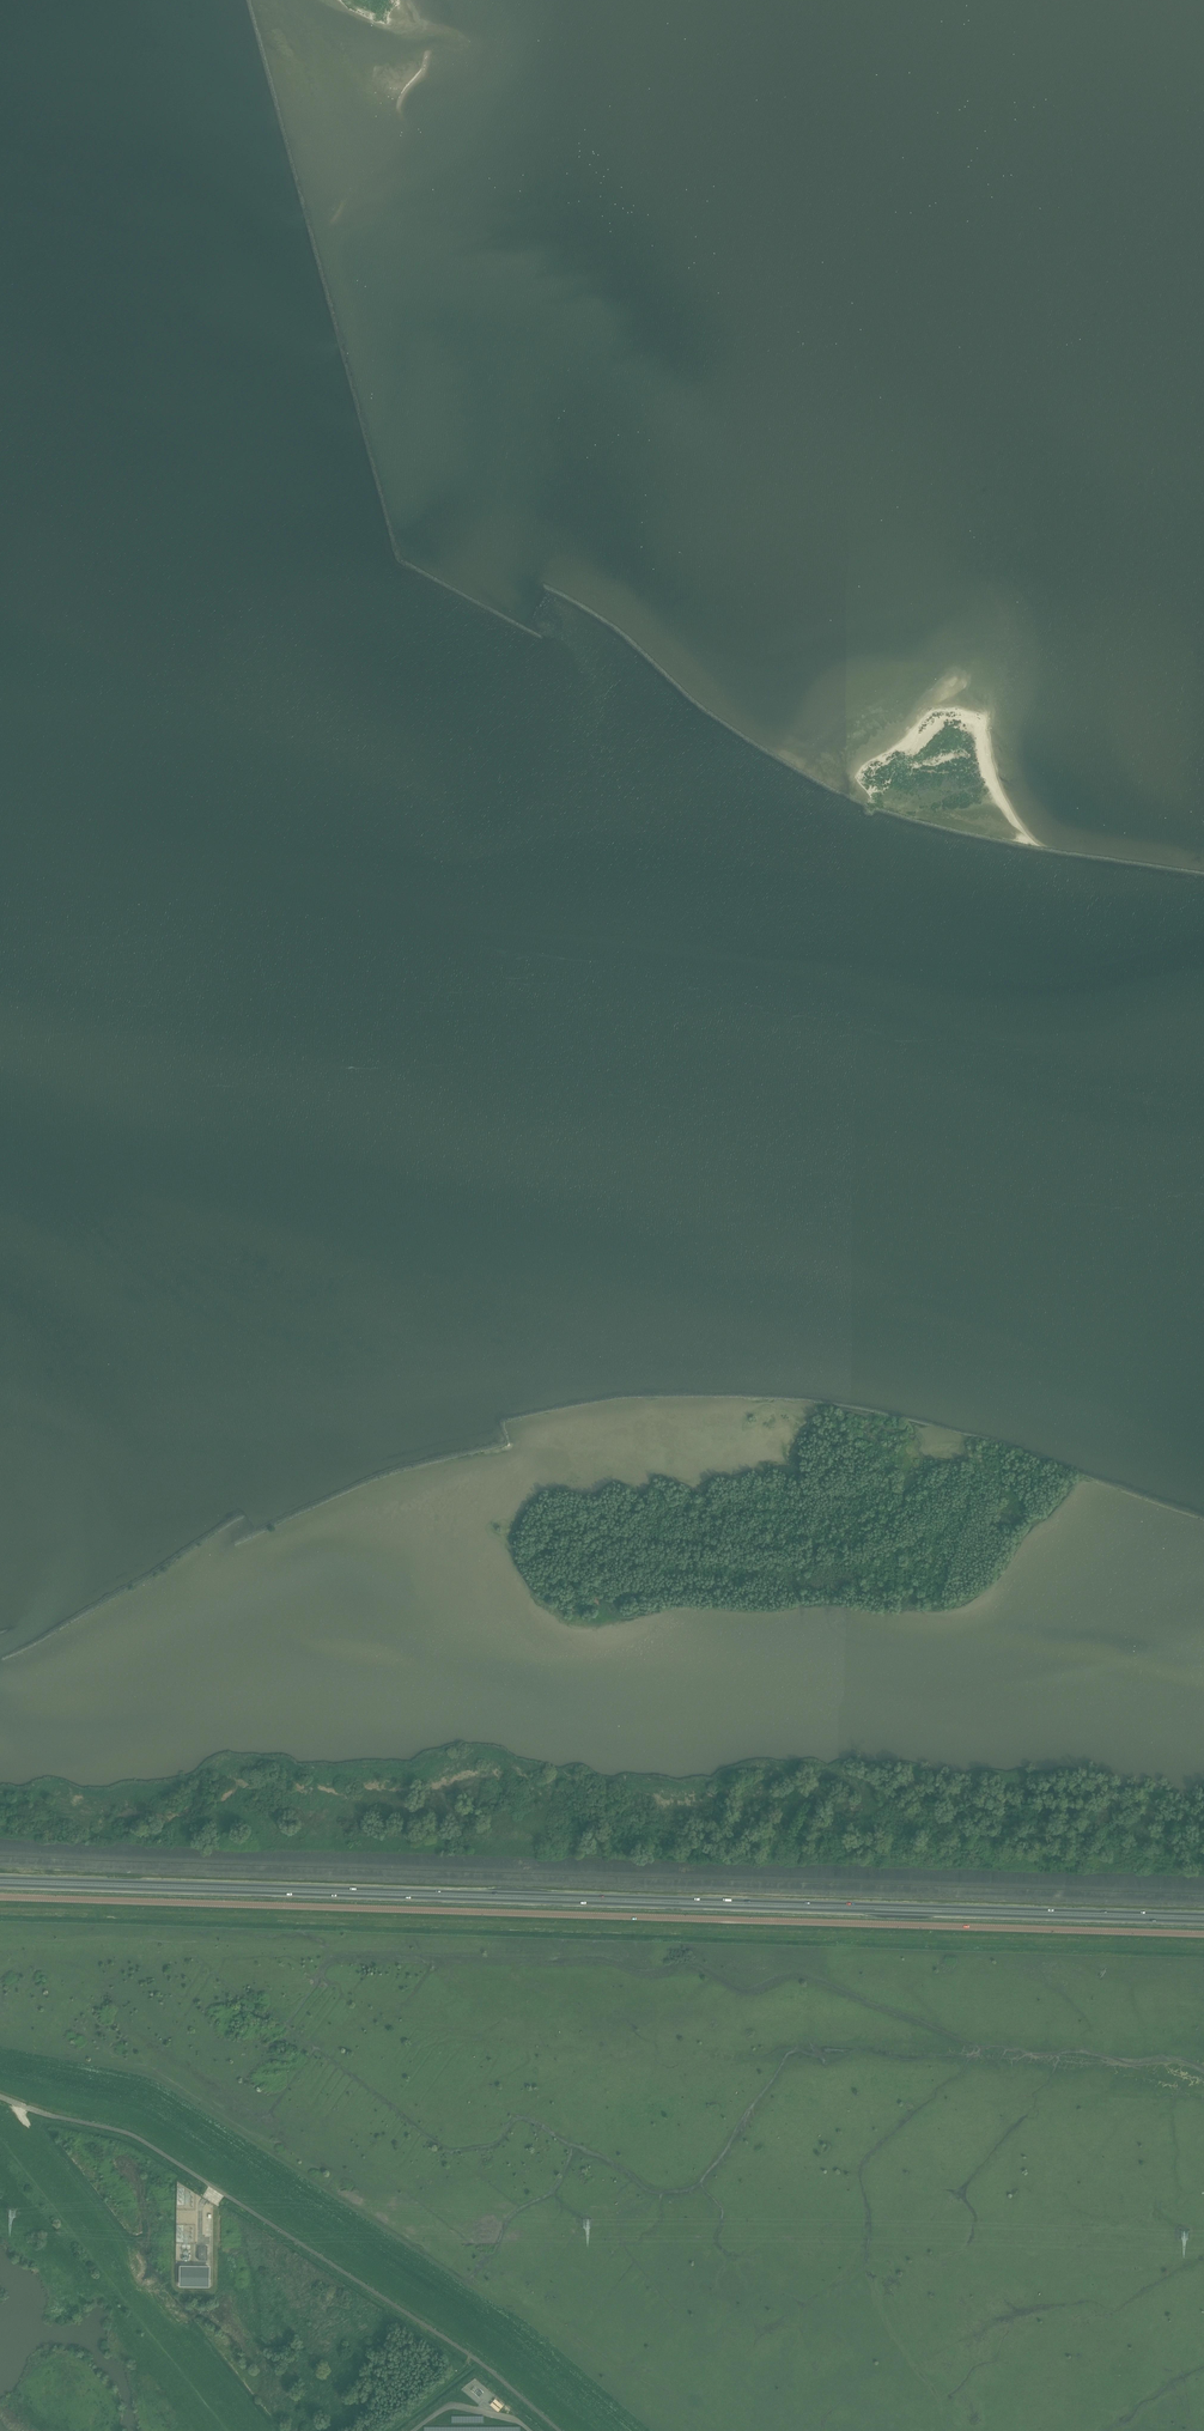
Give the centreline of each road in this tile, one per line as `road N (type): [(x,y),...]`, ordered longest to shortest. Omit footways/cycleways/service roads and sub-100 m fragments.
road 1 (trunk): [(1203,1916),(0,1878)]
road 2 (tertiary): [(1203,1934),(0,1897)]
road 3 (trunk): [(0,1885),(1203,1922)]
road 4 (track): [(0,2080),(145,2114),(491,2339)]
road 5 (track): [(226,2430),(0,2139)]
road 6 (track): [(491,2339),(598,2430)]

